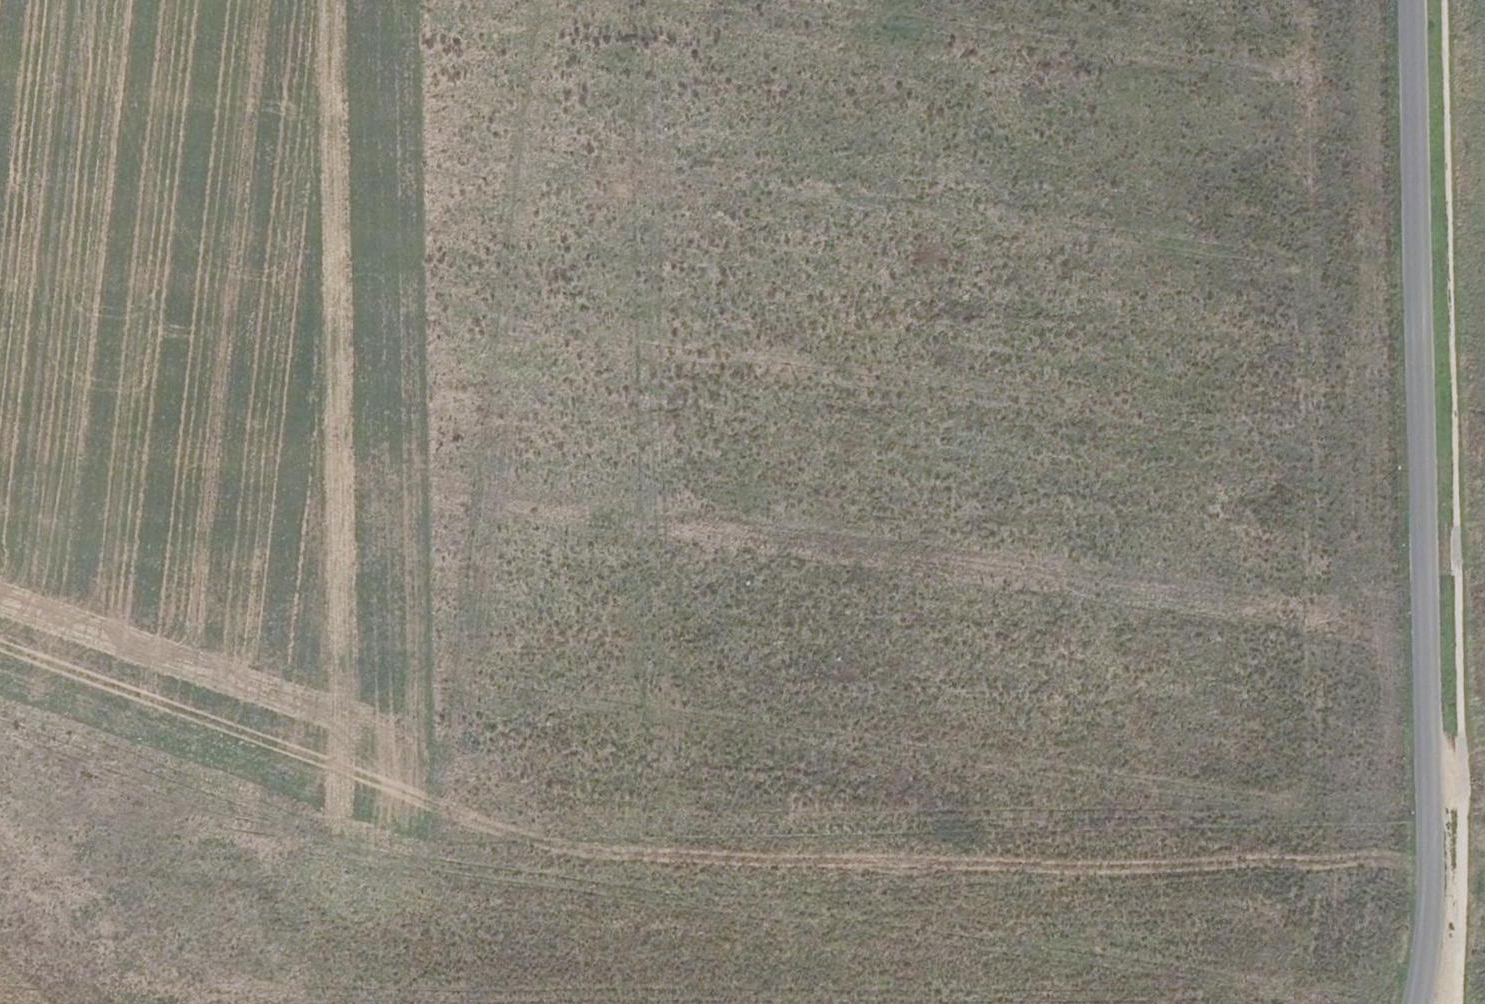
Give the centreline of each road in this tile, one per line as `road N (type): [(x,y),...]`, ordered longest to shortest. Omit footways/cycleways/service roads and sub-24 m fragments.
road 1 (unclassified): [(1405,0),(1424,854),(1411,1003)]

